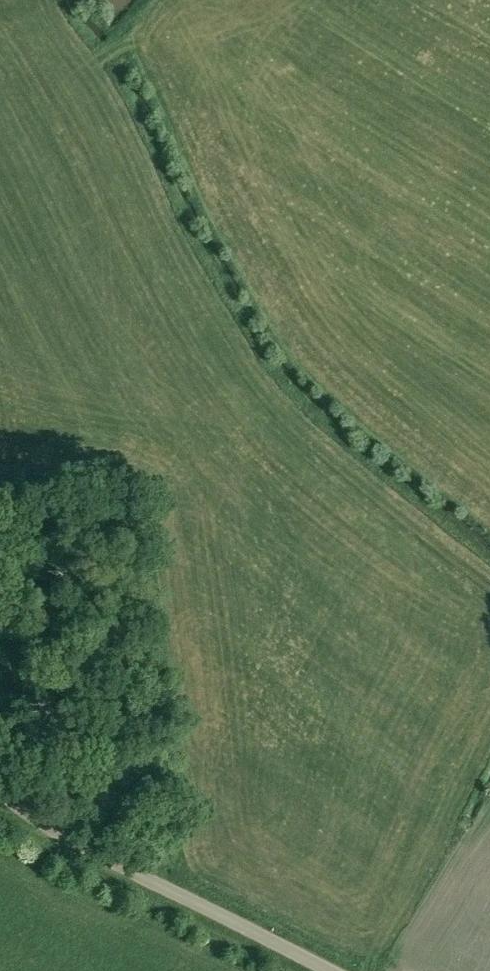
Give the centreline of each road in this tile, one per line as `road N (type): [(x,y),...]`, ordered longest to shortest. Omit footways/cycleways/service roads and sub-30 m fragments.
road 1 (unclassified): [(324,970),(44,826),(0,793)]

